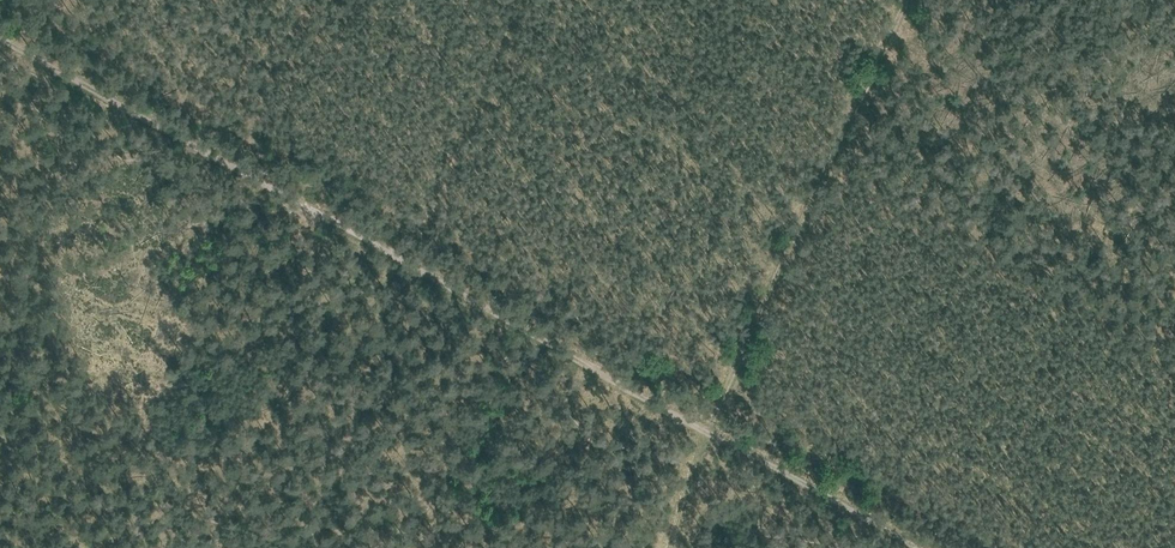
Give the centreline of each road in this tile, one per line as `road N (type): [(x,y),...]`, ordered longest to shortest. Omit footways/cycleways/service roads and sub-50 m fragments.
road 1 (track): [(0,36),(917,547)]
road 2 (track): [(670,547),(703,429)]

